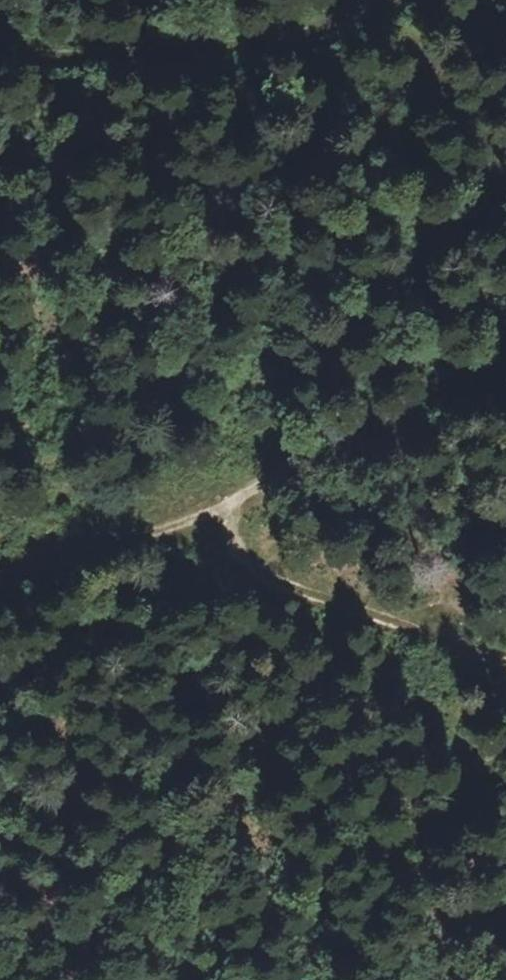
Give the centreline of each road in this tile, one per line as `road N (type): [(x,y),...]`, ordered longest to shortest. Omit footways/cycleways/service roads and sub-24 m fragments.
road 1 (track): [(0,596),(505,382)]
road 2 (track): [(505,672),(422,661),(263,606),(188,521)]
road 3 (track): [(322,0),(161,45),(0,26)]

